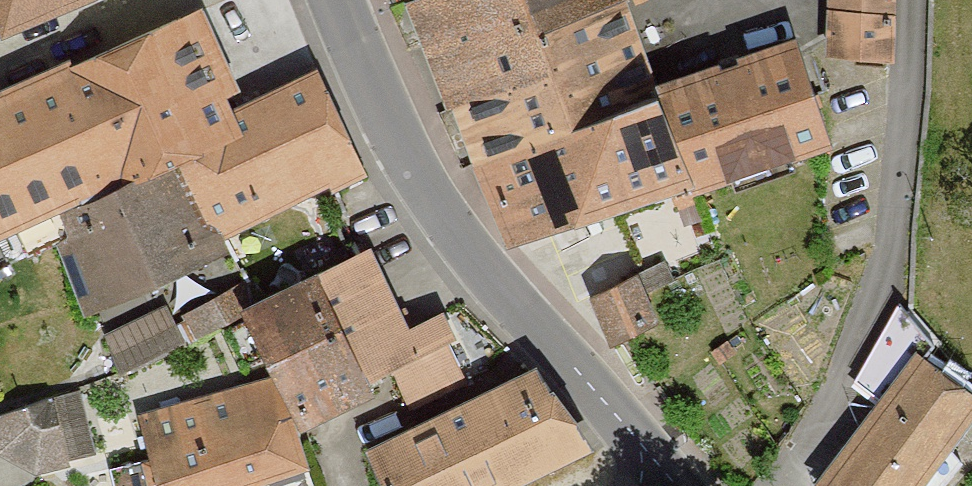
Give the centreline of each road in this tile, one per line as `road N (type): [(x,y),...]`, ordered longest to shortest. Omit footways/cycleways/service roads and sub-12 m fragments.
road 1 (tertiary): [(346,0),(450,222),(675,485)]
road 2 (unclassified): [(789,485),(885,289),(916,0)]

